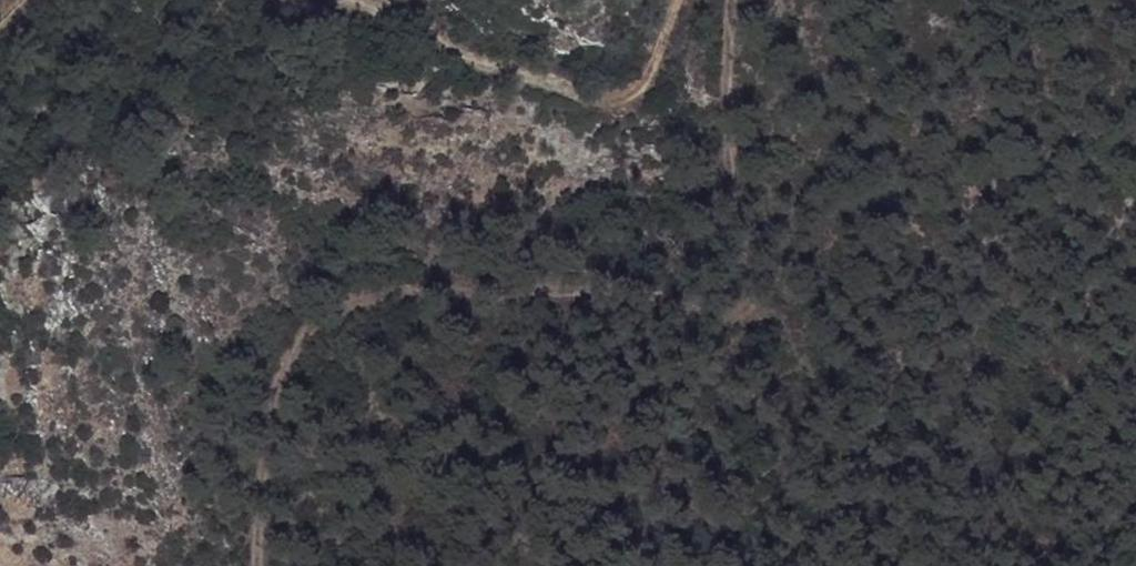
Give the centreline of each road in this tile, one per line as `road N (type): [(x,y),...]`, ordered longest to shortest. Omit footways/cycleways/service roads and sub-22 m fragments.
road 1 (track): [(733,0),(727,142),(739,188),(739,312),(459,293),(345,295),(286,366),(252,536),(256,565)]
road 2 (track): [(681,0),(657,69),(632,93),(604,103),(575,98),(360,0)]

